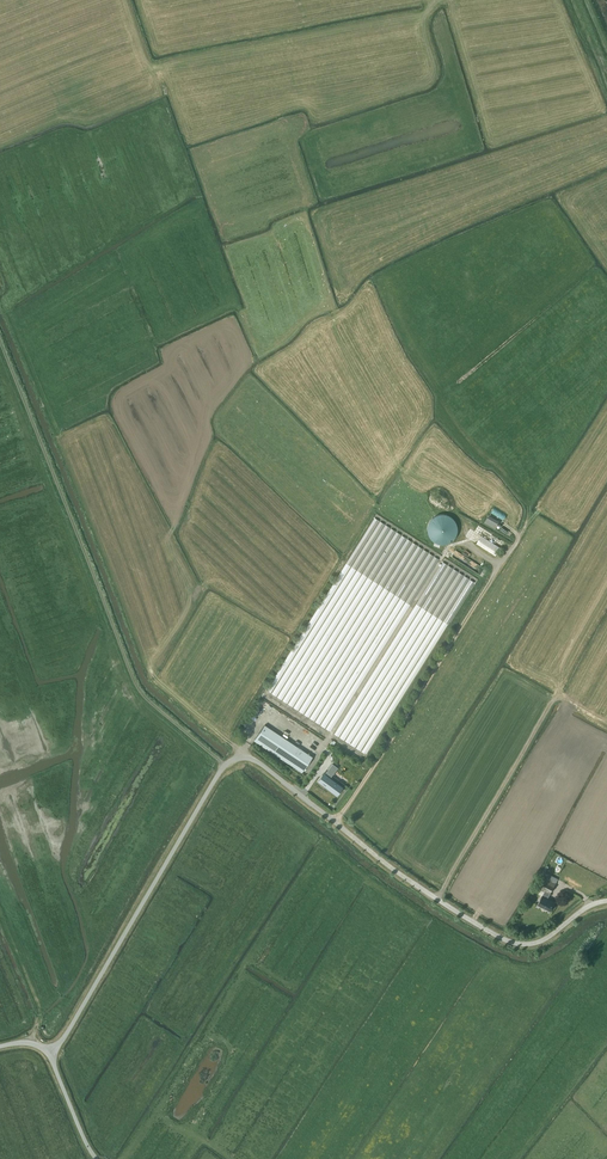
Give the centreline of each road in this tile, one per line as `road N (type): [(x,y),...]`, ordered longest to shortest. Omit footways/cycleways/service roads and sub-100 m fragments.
road 1 (unclassified): [(49,1054),(220,771),(236,758),(258,762),(390,866),(505,939),(537,942),(606,901)]
road 2 (track): [(601,100),(594,111),(498,141),(488,130),(502,139)]
road 3 (track): [(605,117),(558,0)]

